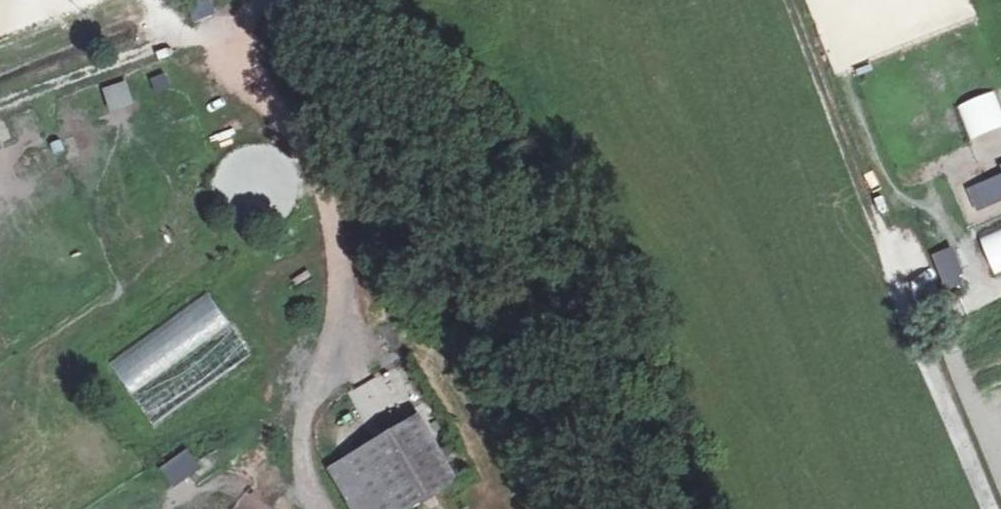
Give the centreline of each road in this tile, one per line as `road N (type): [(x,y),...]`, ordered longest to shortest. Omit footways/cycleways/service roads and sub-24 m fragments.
road 1 (track): [(333,508),(311,461),(320,378),(357,227),(224,25),(290,0)]
road 2 (track): [(986,508),(787,0)]
road 3 (track): [(879,244),(897,266),(919,270),(939,310),(1000,290)]

